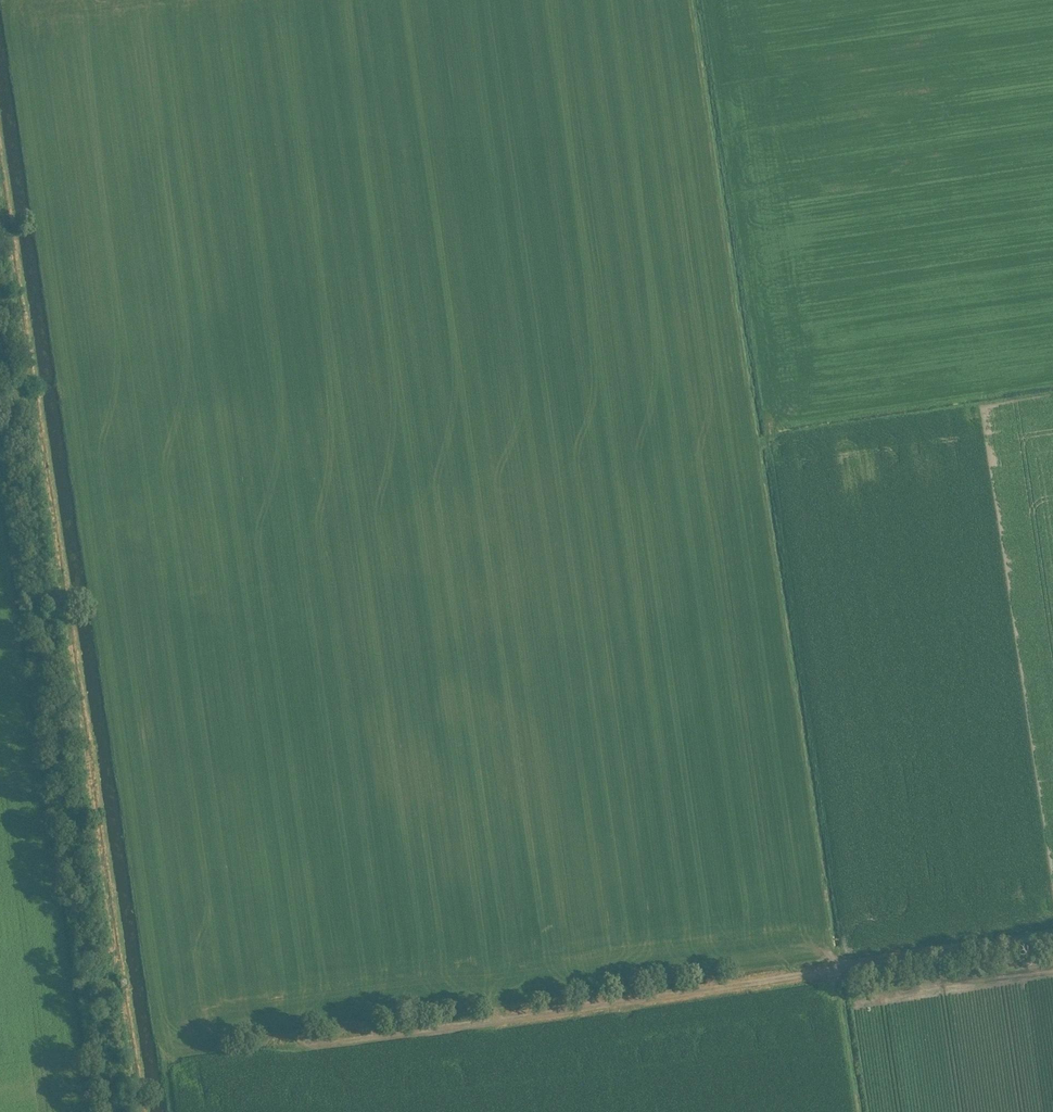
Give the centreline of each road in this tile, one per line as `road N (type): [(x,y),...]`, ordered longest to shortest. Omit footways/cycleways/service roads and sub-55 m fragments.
road 1 (track): [(0,173),(27,397),(53,505),(119,962),(115,993),(125,1002),(143,1111)]
road 2 (track): [(395,1033),(1052,935)]
road 3 (track): [(512,1001),(1052,920)]

